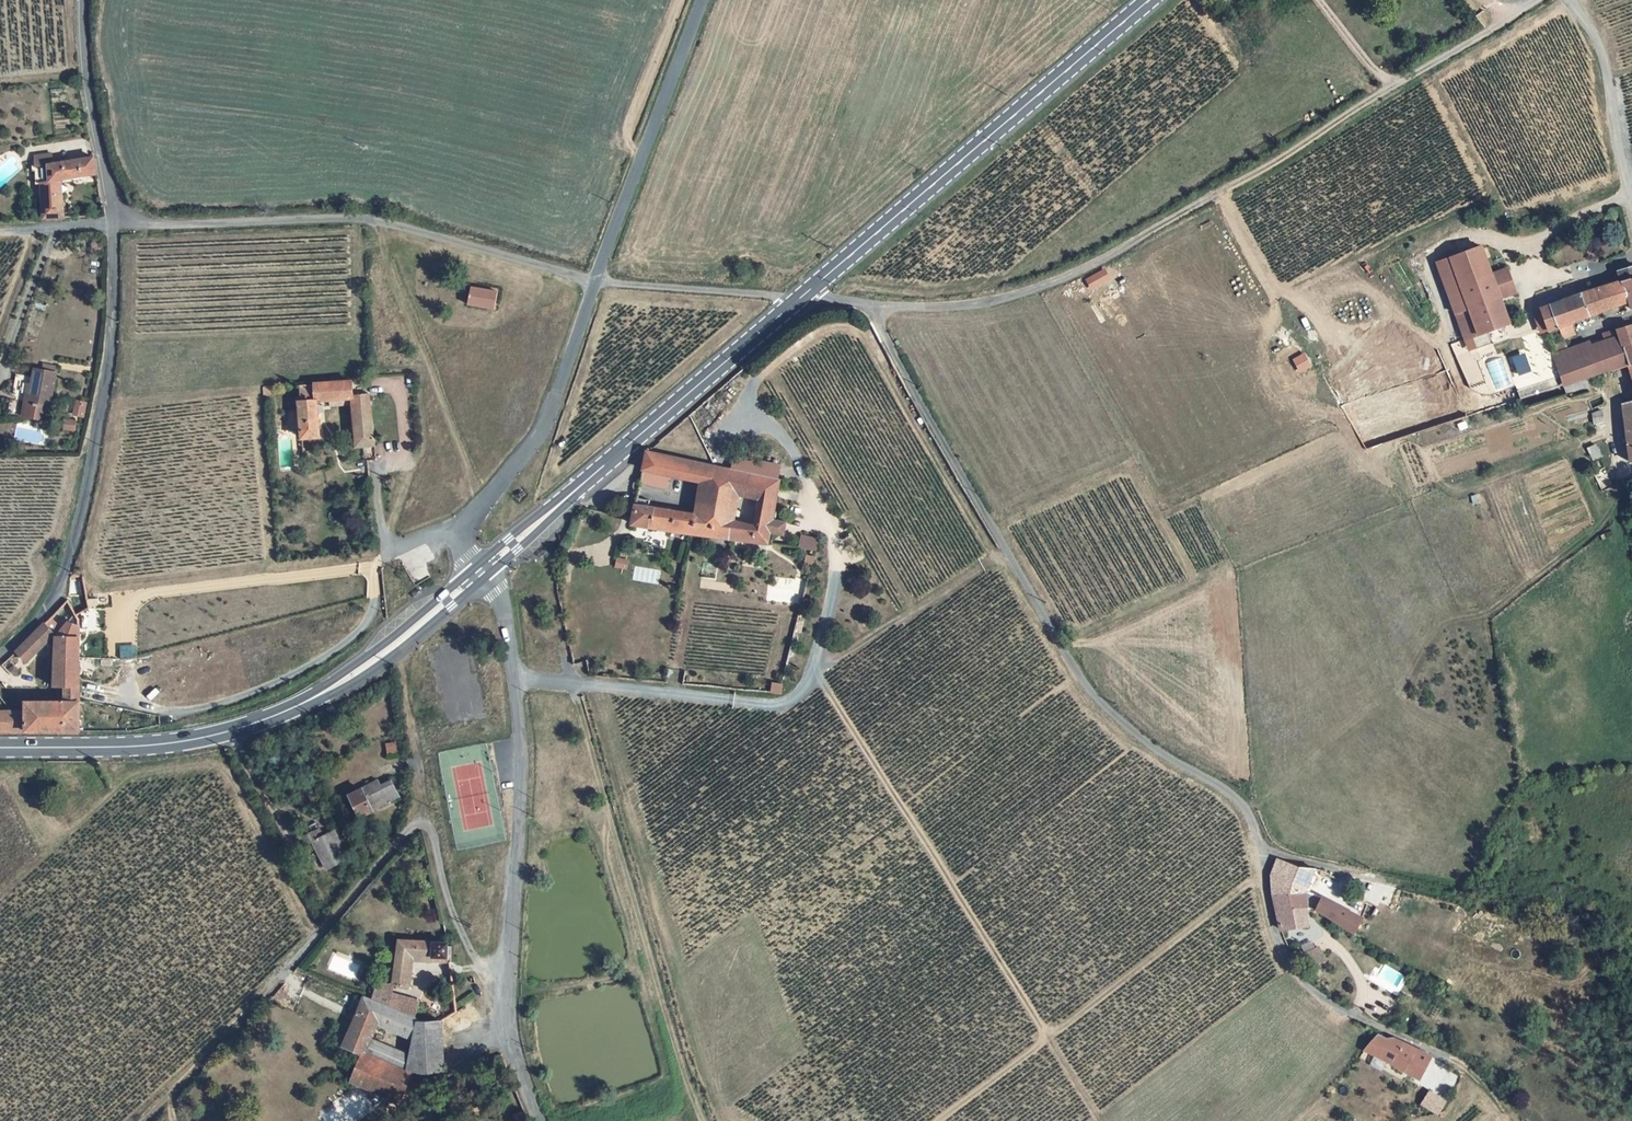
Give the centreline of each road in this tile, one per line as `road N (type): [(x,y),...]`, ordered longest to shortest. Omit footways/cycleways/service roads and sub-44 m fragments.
road 1 (unclassified): [(1306,985),(1275,935),(1246,810),(1090,691),(867,305),(798,299)]
road 2 (track): [(1008,551),(814,669),(1101,1120)]
road 3 (track): [(1538,0),(1102,260),(1040,287),(977,302),(867,305)]
road 4 (primary): [(481,570),(397,643),(272,717),(152,745),(0,746)]
road 5 (unclassified): [(115,221),(377,222),(594,282)]
road 6 (track): [(750,1120),(718,1104),(701,1082),(587,683)]
road 7 (unclassified): [(115,221),(114,324),(69,558),(51,602),(0,655)]
road 8 (primary): [(1149,0),(798,299)]
road 9 (track): [(710,1120),(580,682)]
road 10 (unclassified): [(502,997),(524,757),(504,601),(481,570)]
road 11 (primary): [(798,299),(481,570)]
road 12 (track): [(1263,873),(937,1120)]
road 13 (unclassified): [(502,997),(459,926),(433,830),(420,822),(283,974)]
road 14 (track): [(994,559),(860,332),(849,325),(819,330),(749,391)]
road 15 (tertiary): [(481,570),(466,556),(464,527),(546,419),(594,282)]
road 16 (tertiary): [(594,282),(702,0)]
road 17 (track): [(1510,1120),(1463,1066),(1346,1015),(1306,985)]
road 18 (unclassified): [(83,0),(90,103),(115,221)]
road 19 (residential): [(1631,208),(1599,35),(1574,0)]
road 20 (track): [(283,974),(135,1120)]
road 21 (unclassified): [(594,282),(798,299)]
road 22 (unclassified): [(540,1120),(502,997)]

